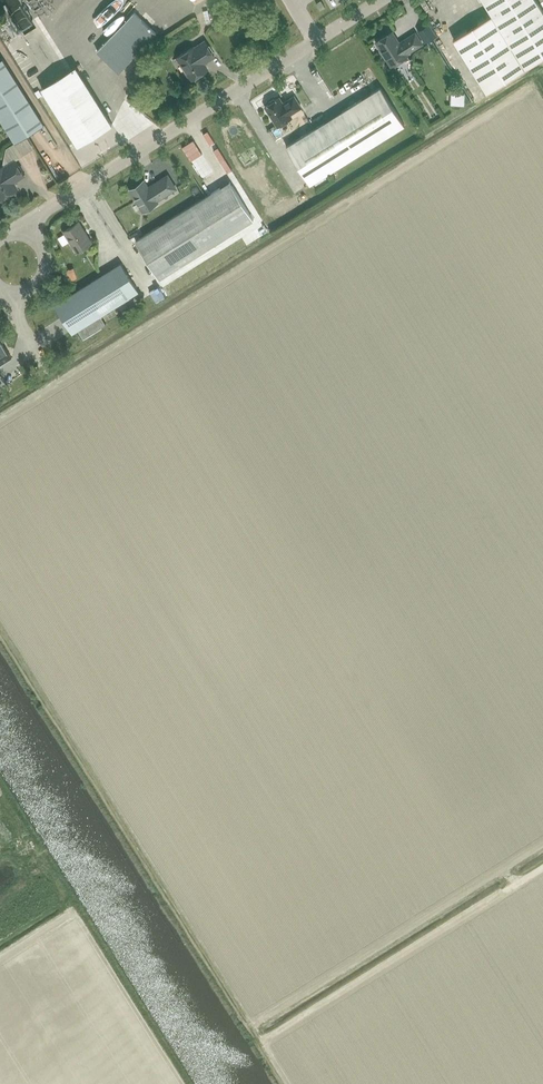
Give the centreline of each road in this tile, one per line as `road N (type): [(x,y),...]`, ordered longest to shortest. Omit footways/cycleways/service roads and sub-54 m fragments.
road 1 (unclassified): [(24,223),(380,0)]

